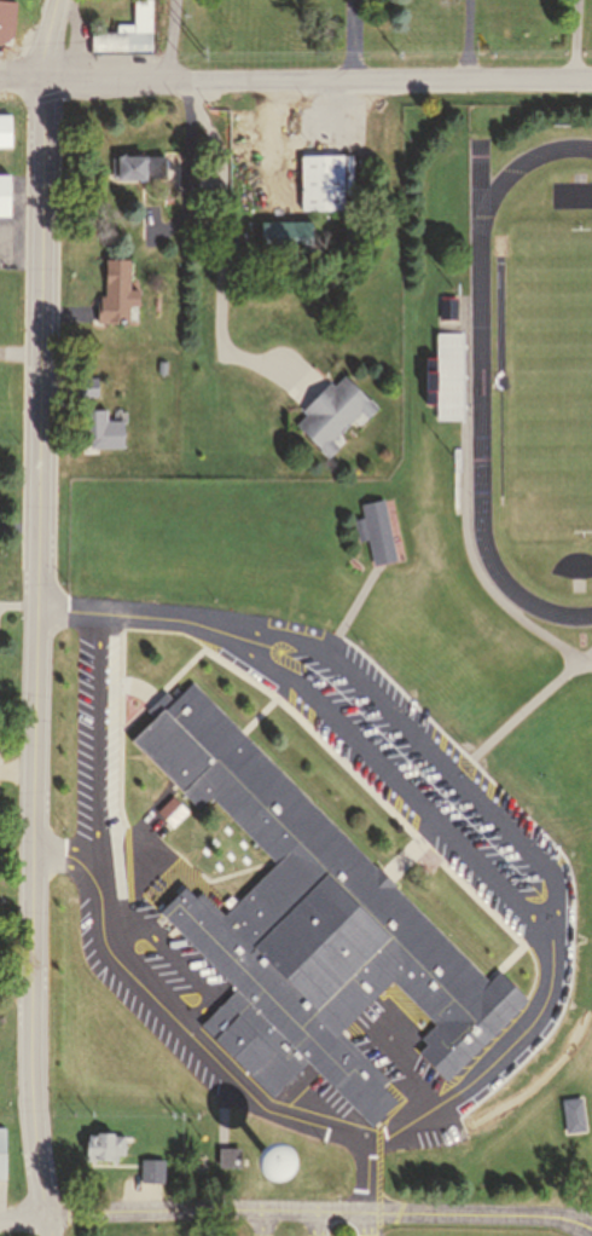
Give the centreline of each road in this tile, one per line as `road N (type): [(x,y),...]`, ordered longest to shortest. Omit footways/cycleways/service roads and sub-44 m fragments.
road 1 (residential): [(52,1235),(35,1148),(29,912),(43,76),(59,0)]
road 2 (tertiary): [(591,73),(0,77)]

